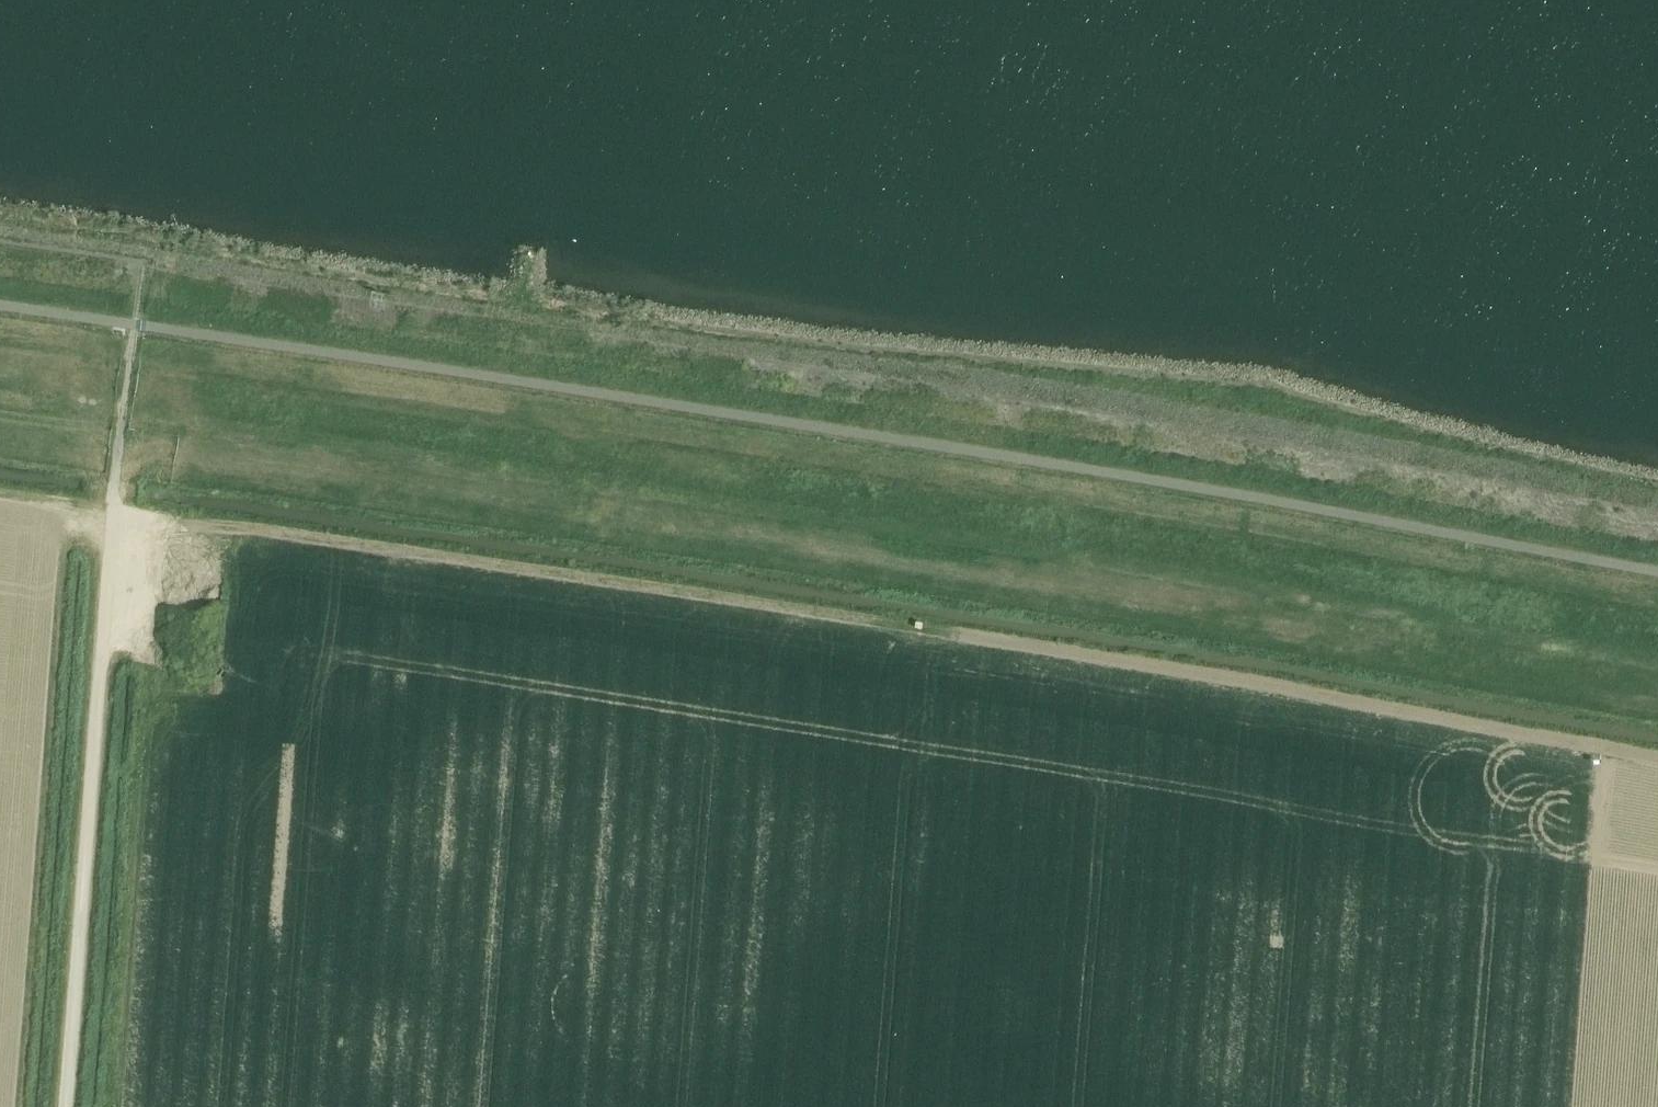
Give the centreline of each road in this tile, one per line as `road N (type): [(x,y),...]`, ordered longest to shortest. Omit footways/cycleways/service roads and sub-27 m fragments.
road 1 (unclassified): [(66,1106),(122,425)]

